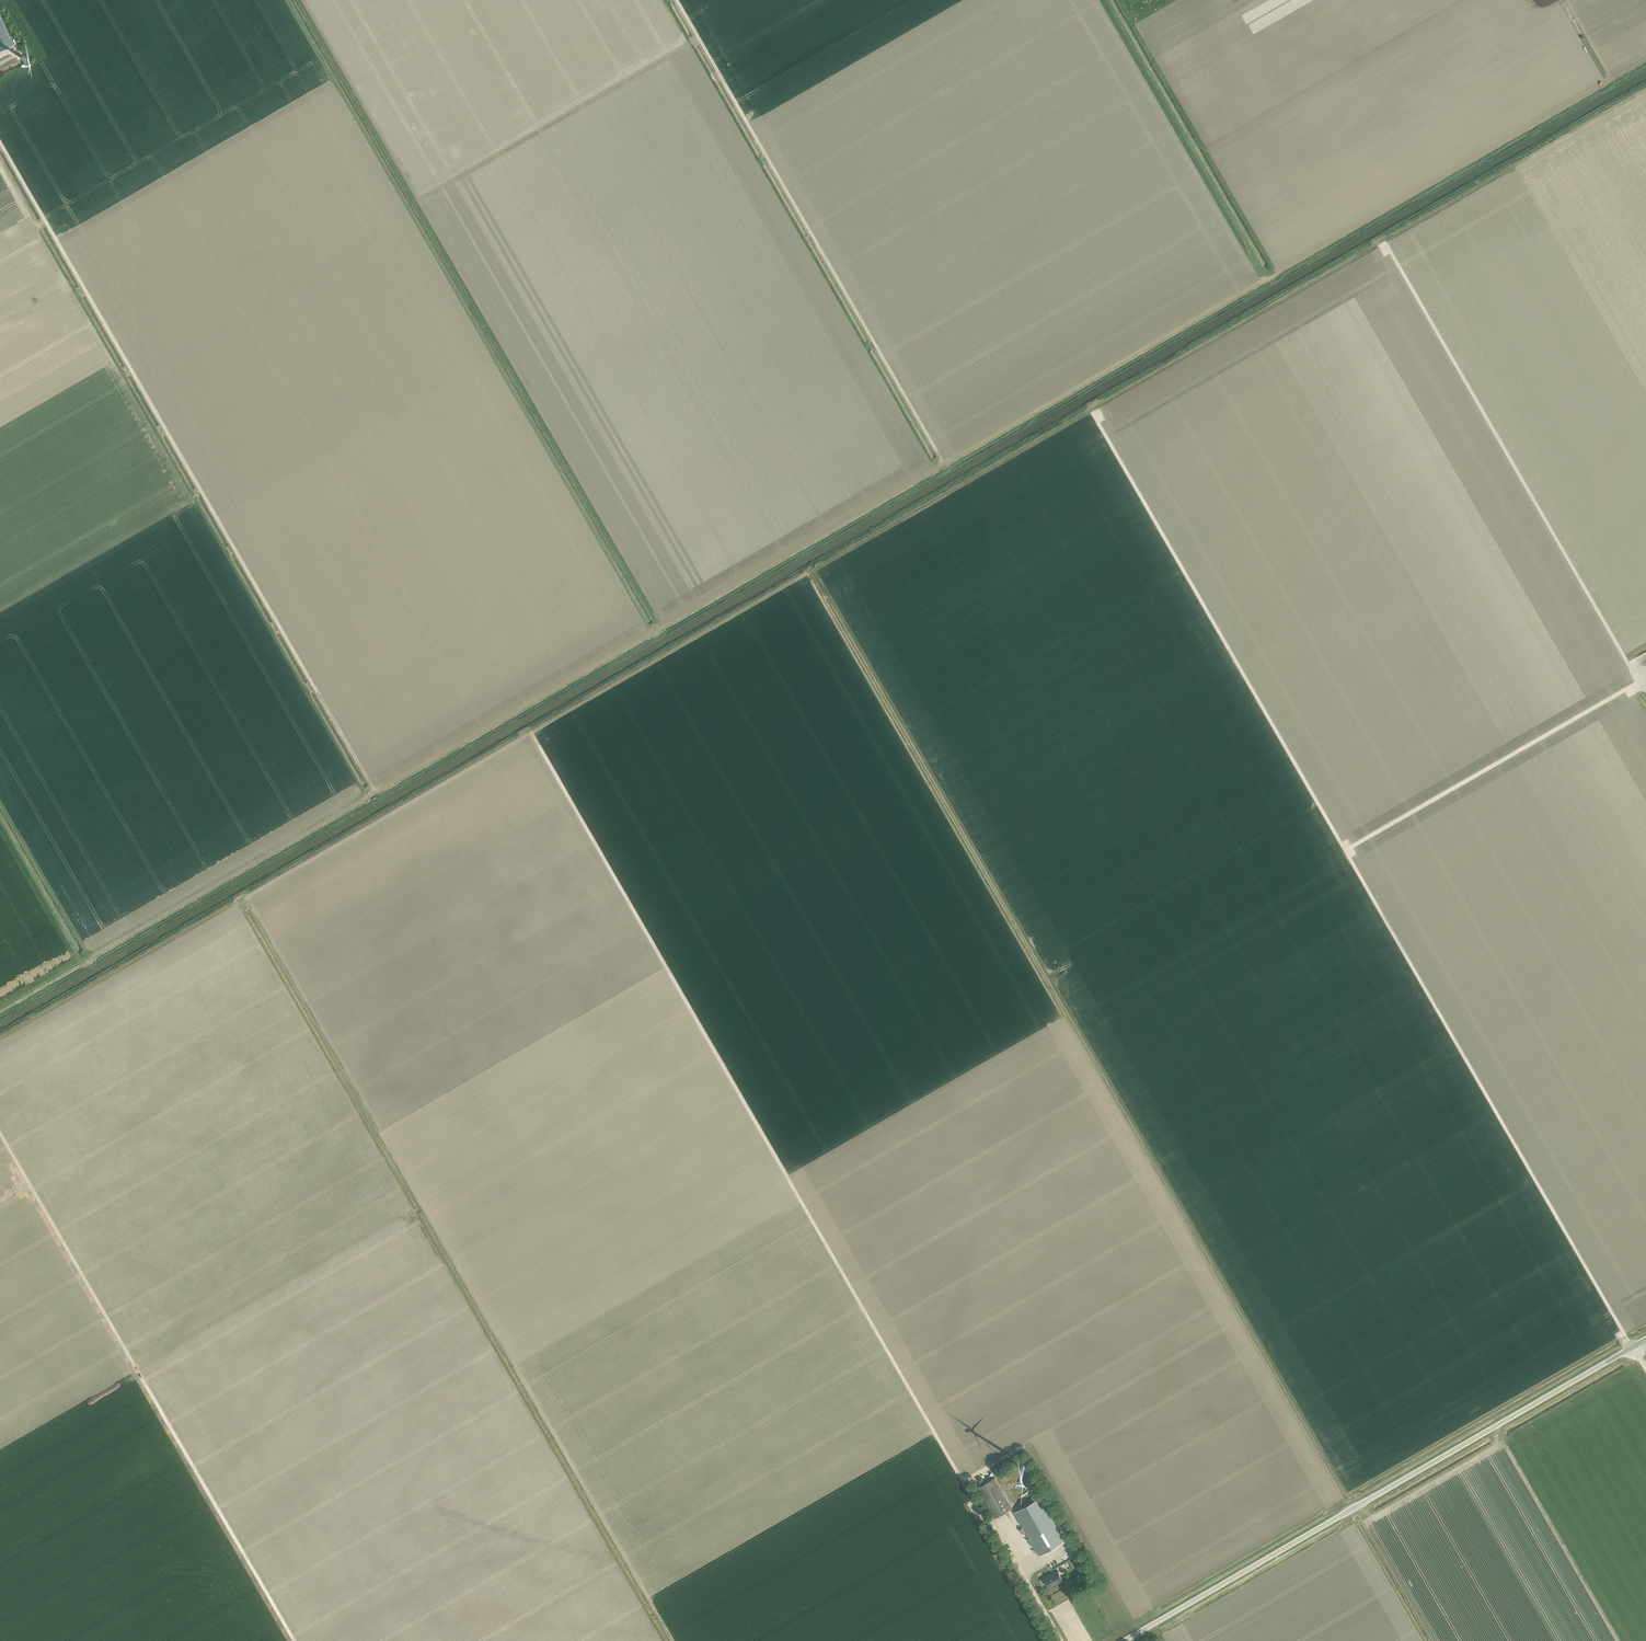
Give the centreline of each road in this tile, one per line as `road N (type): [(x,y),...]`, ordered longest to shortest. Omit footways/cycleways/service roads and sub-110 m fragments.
road 1 (unclassified): [(1124,1640),(1645,1340)]

